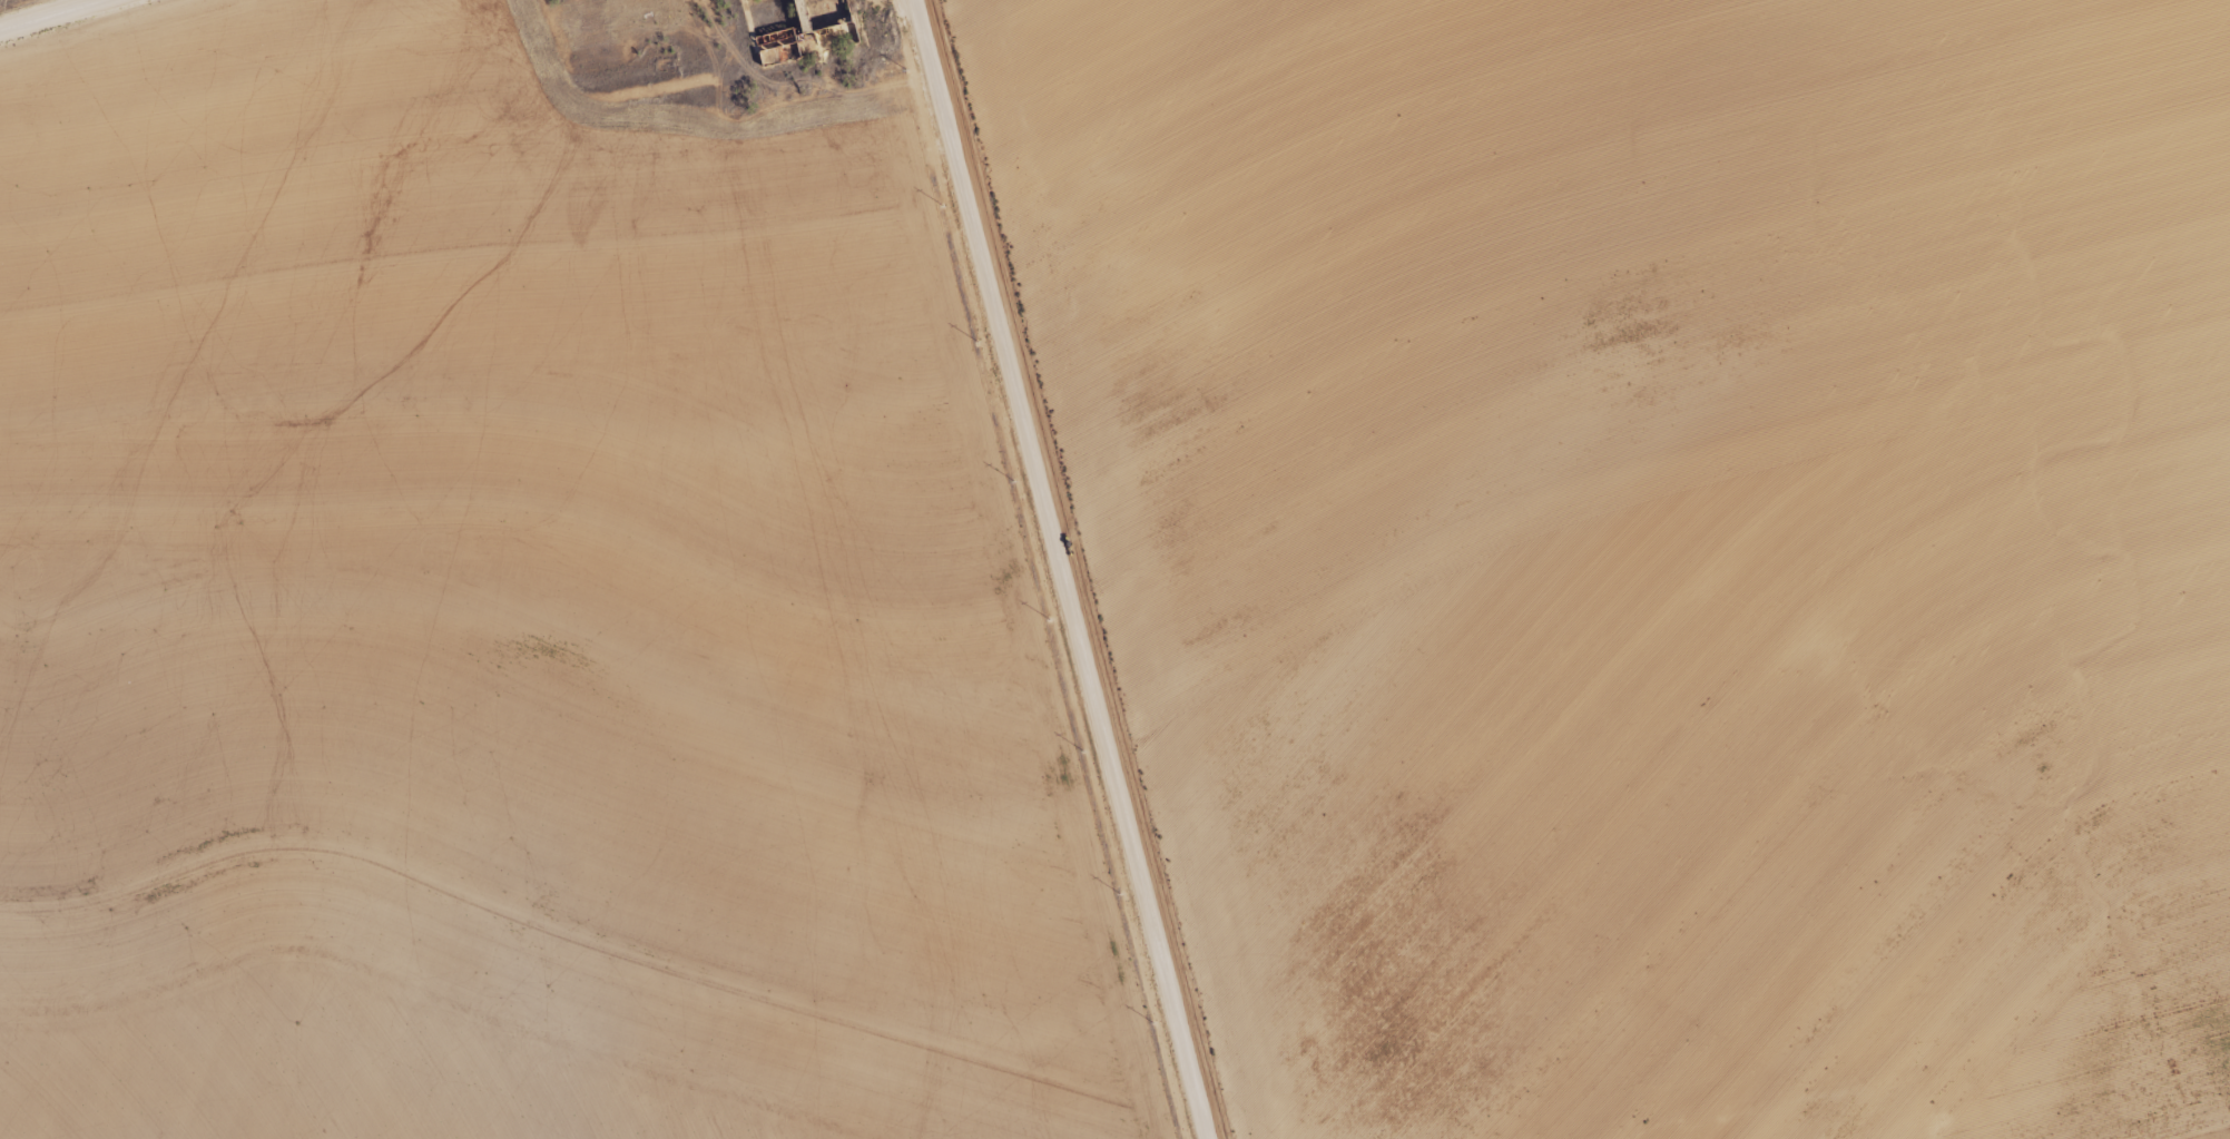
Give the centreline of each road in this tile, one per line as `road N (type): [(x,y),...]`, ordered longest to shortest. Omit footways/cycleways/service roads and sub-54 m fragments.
road 1 (residential): [(1202,1138),(912,0)]

